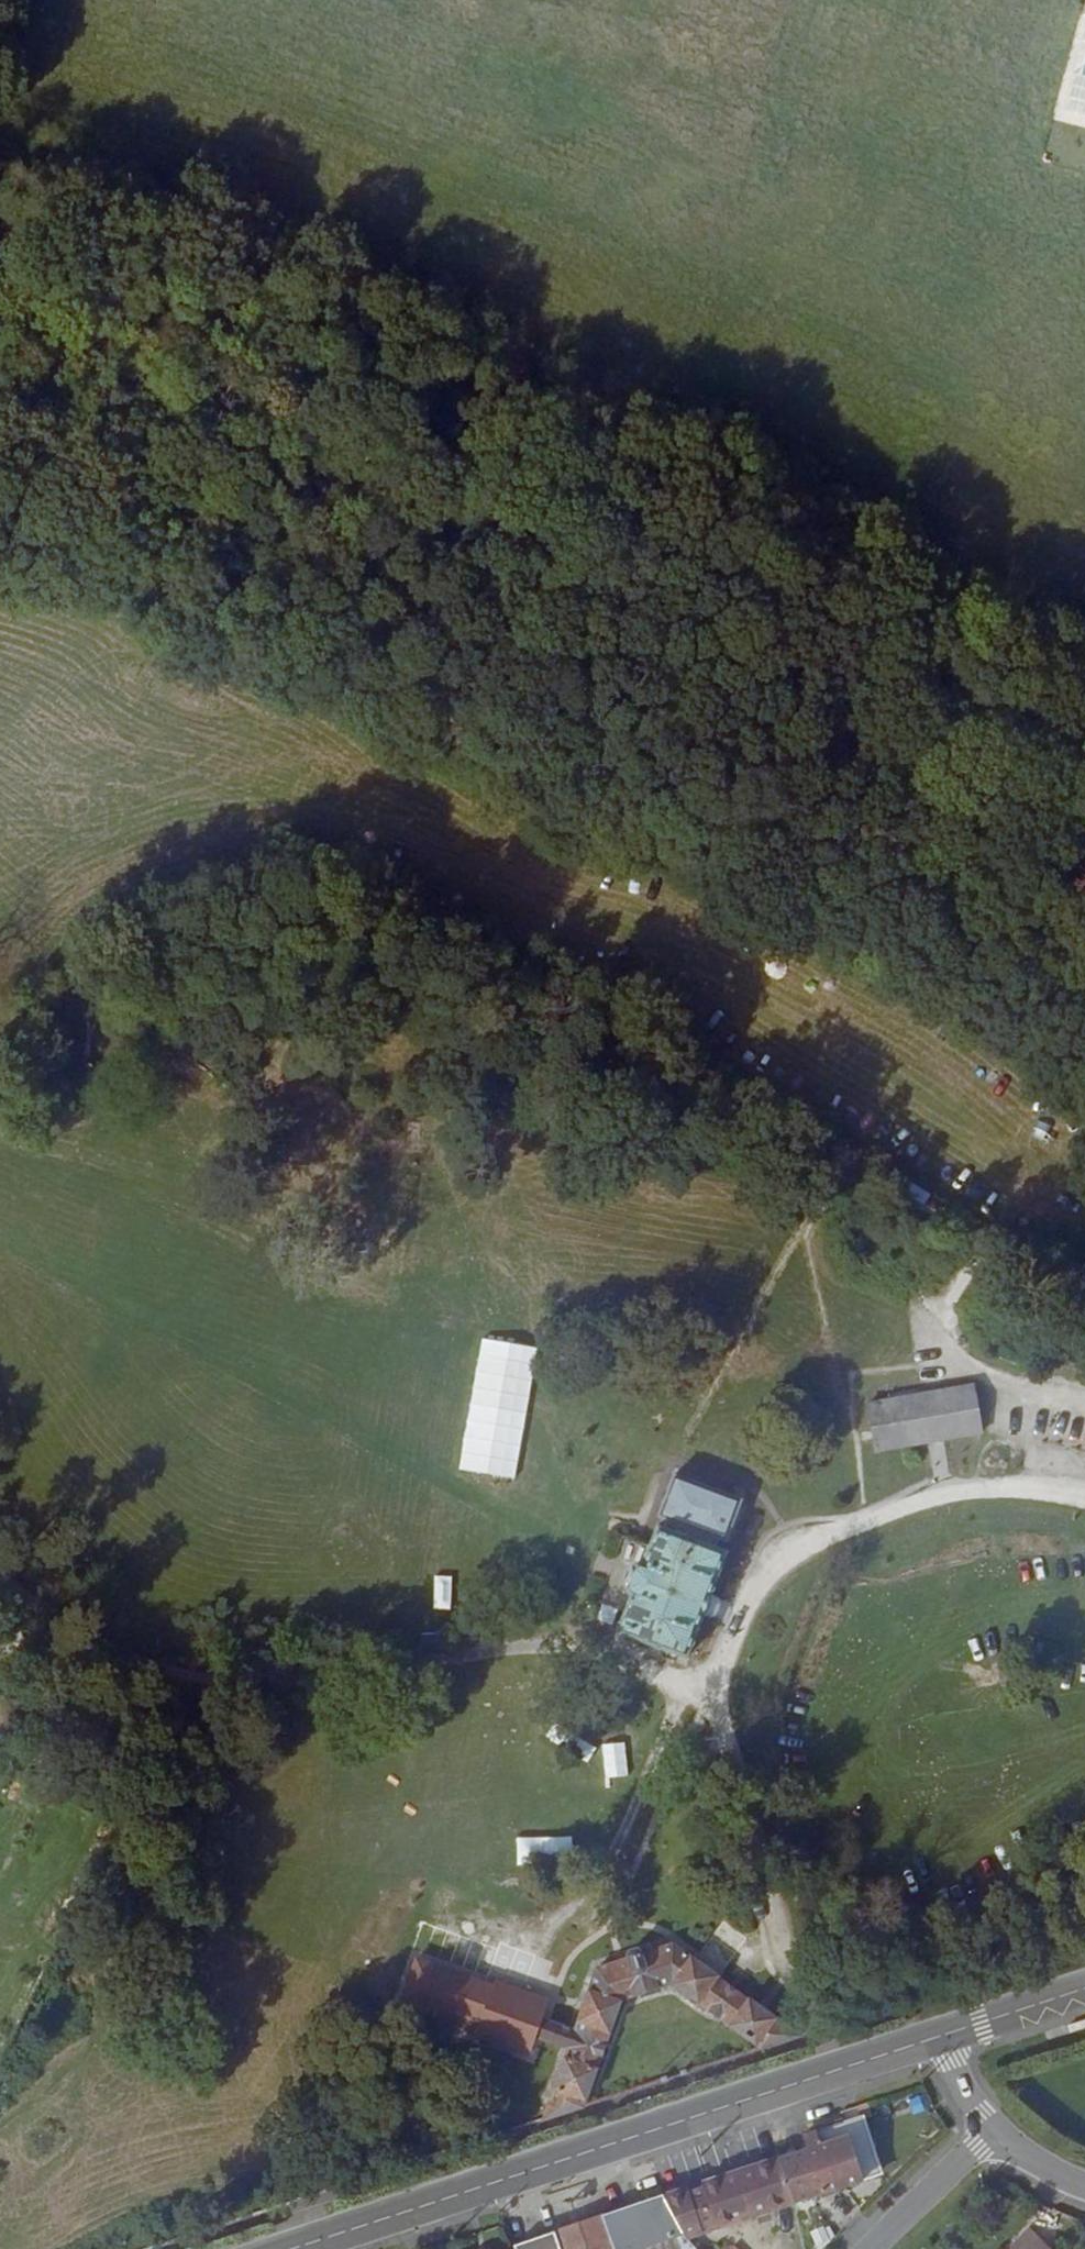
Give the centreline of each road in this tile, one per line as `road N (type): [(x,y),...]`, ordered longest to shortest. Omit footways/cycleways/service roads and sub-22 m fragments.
road 1 (secondary): [(936,2038),(294,2248)]
road 2 (residential): [(995,2129),(871,2248)]
road 3 (secondary): [(1084,1989),(936,2038)]

